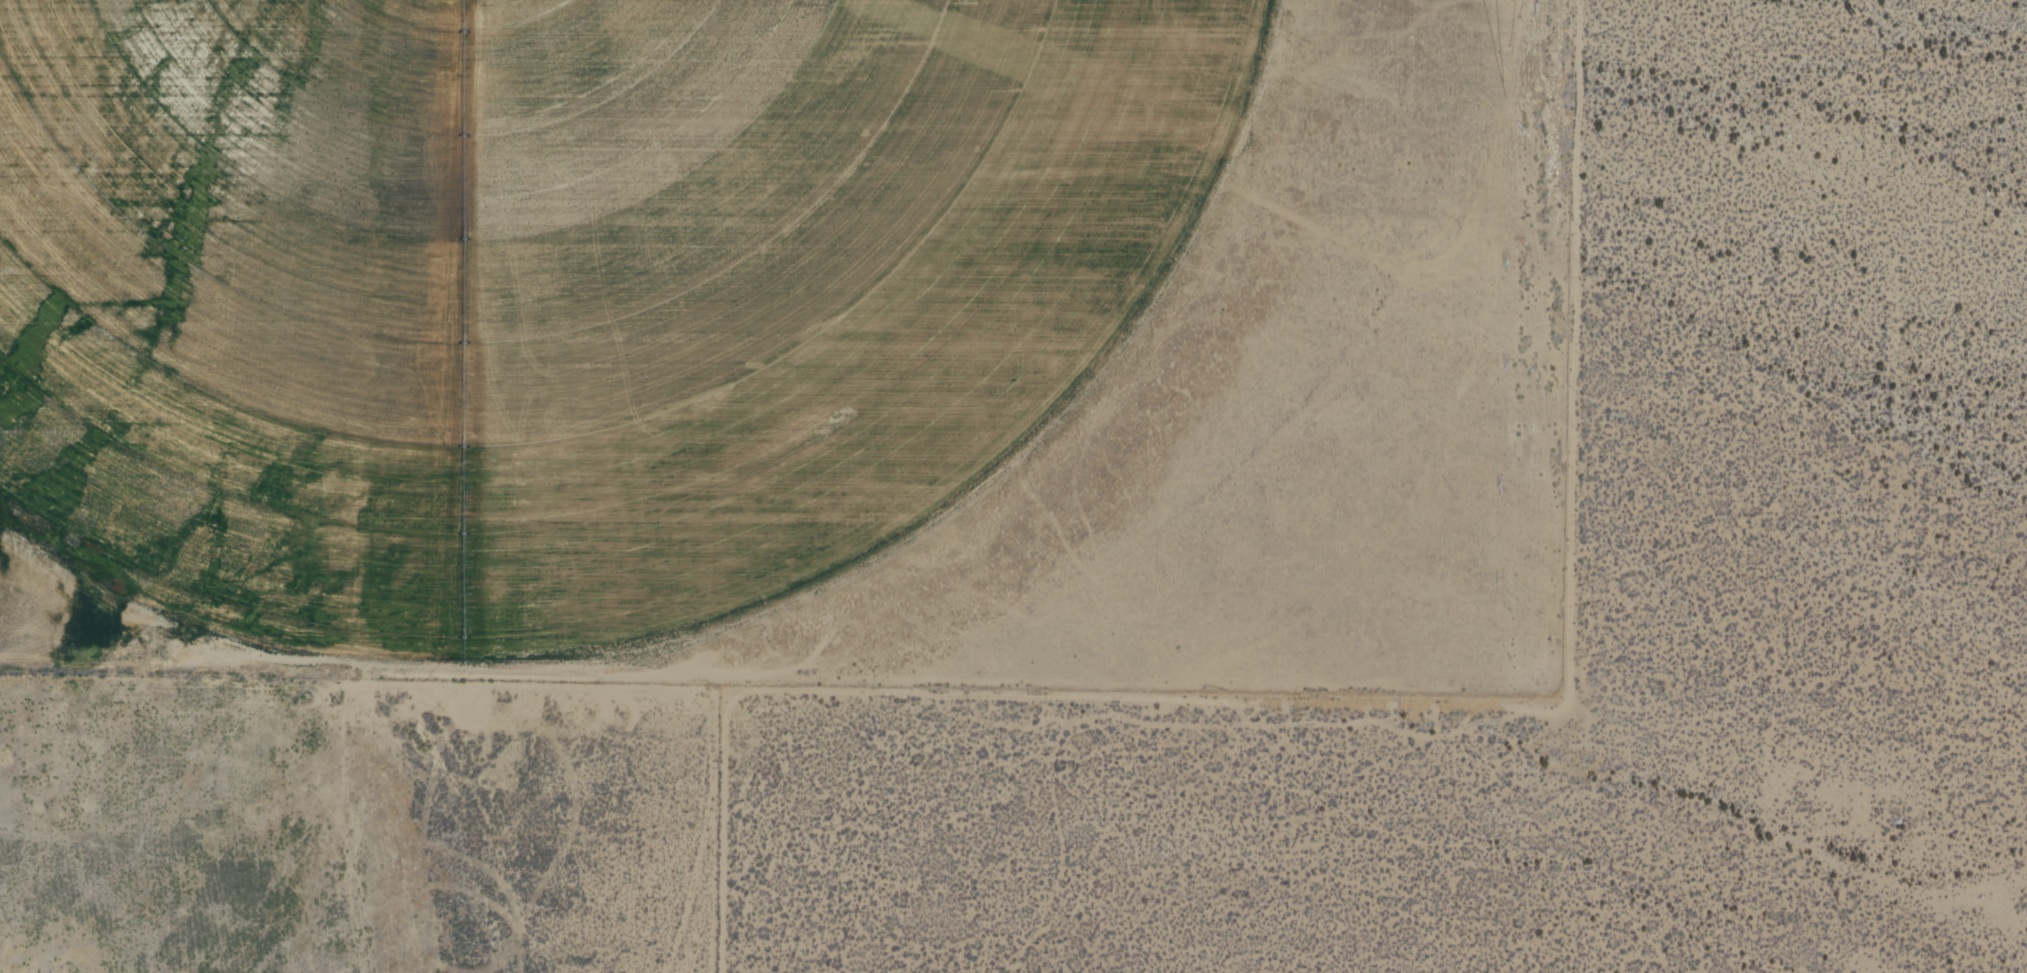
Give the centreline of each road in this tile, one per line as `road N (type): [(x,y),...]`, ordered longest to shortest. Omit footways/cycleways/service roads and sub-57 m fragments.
road 1 (track): [(1577,0),(1563,706),(738,696),(632,681),(623,672)]
road 2 (track): [(1305,0),(1235,185),(1171,295),(1070,418),(952,521),(800,606),(623,672),(442,676),(291,661)]
road 3 (track): [(724,972),(728,726),(738,696)]

